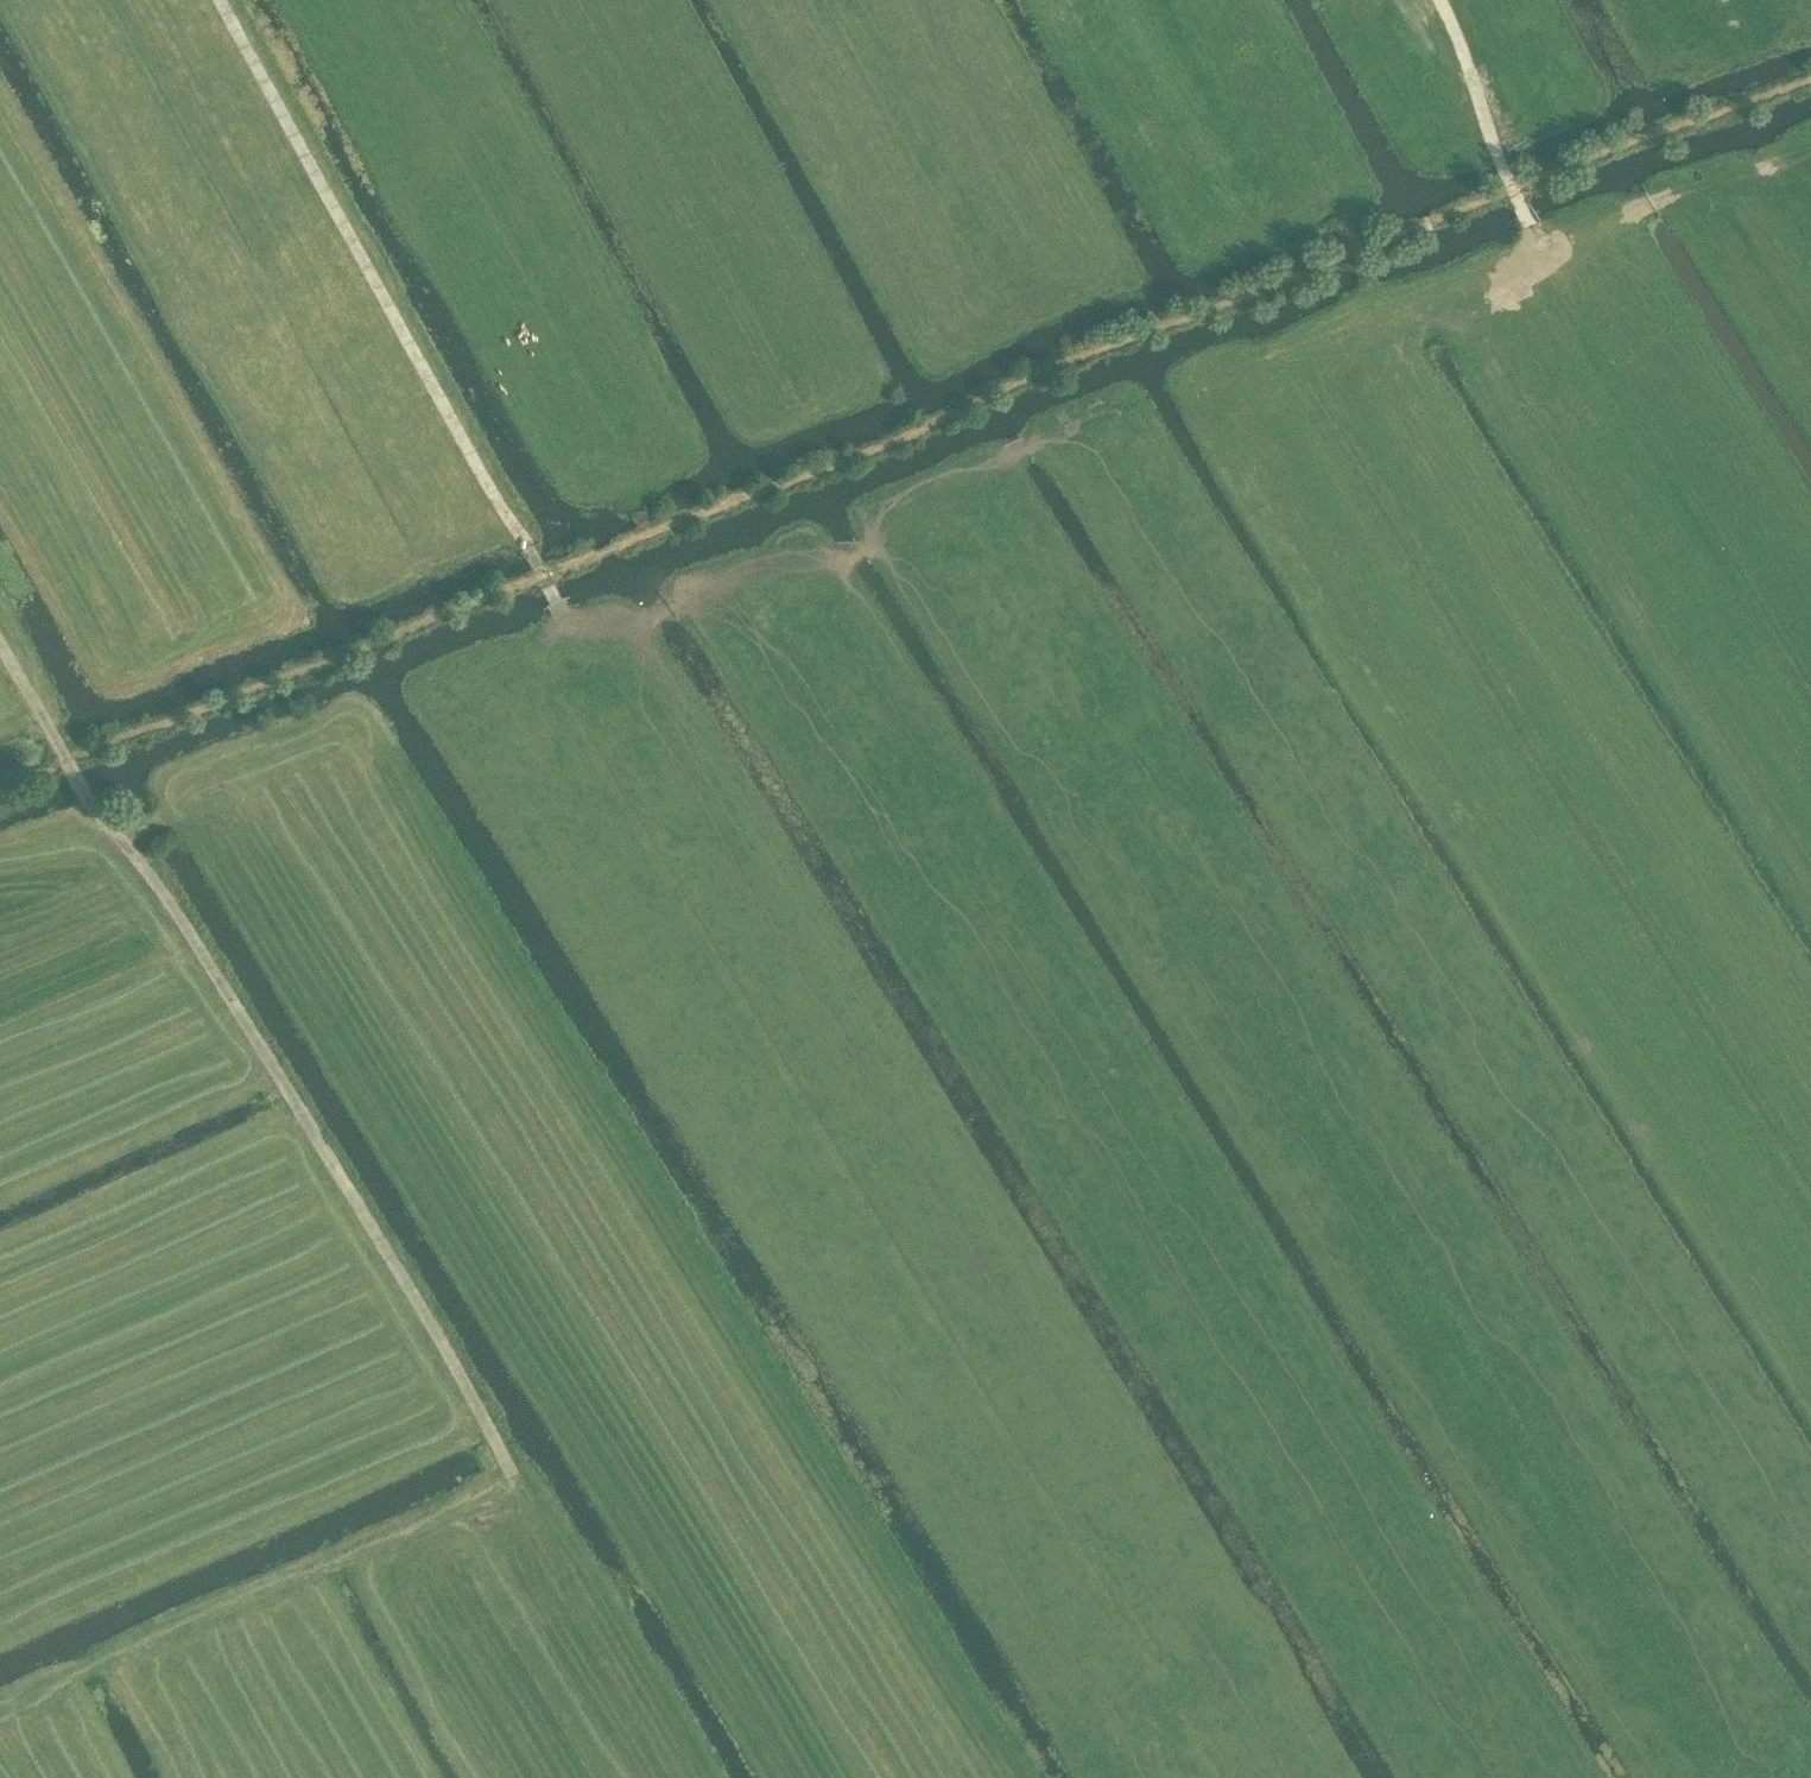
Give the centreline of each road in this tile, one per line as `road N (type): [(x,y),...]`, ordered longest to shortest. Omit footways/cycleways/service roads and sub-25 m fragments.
road 1 (track): [(0,636),(90,801),(176,907),(456,1366),(512,1475)]
road 2 (track): [(220,0),(567,620)]
road 3 (track): [(1557,273),(1511,183),(1438,0)]

